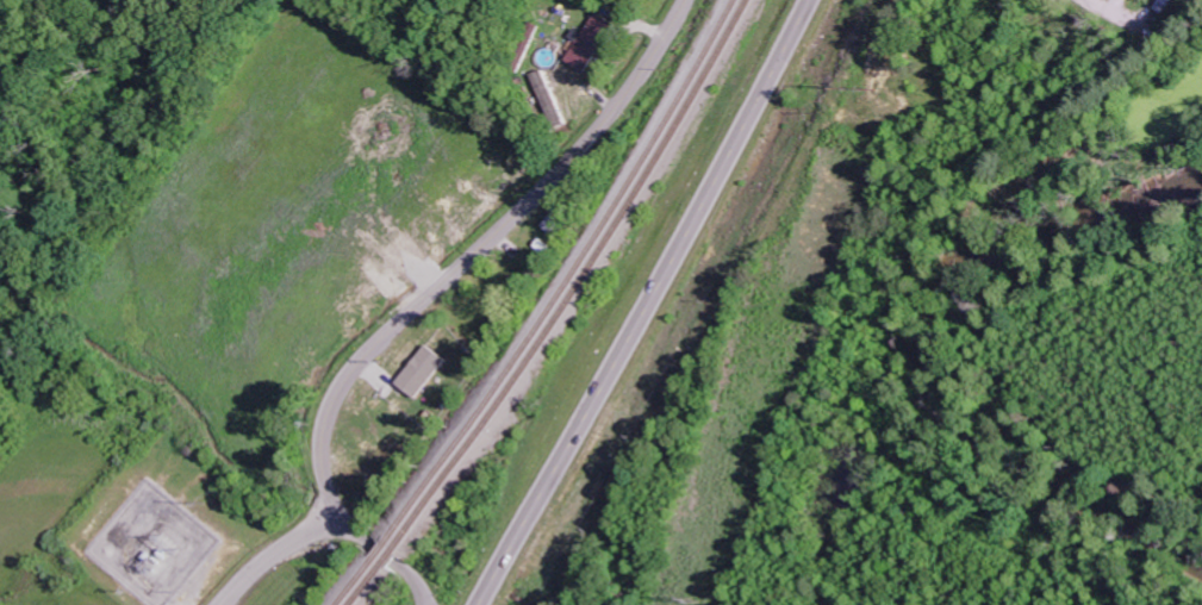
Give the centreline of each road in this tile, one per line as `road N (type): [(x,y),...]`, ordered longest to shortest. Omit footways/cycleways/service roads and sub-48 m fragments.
road 1 (primary): [(477,604),(810,0)]
road 2 (residential): [(336,509),(320,439),(340,385),(608,116),(683,0)]

